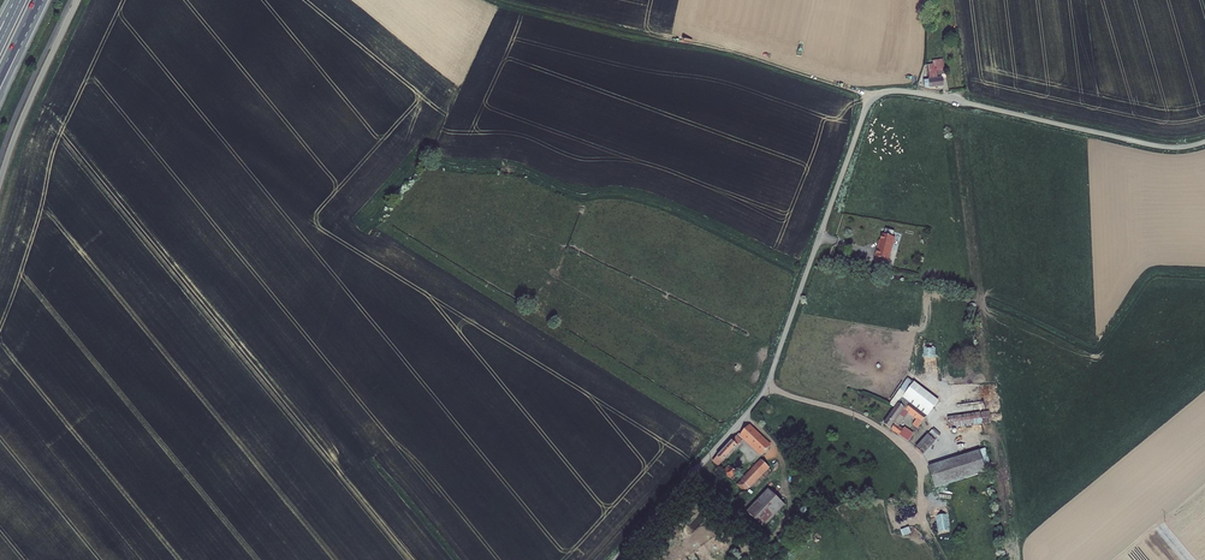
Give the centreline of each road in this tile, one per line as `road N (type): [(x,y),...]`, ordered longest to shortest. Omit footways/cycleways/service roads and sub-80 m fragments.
road 1 (unclassified): [(1204,142),(1161,147),(924,94),(874,96),(765,388),(612,559)]
road 2 (track): [(874,96),(737,53),(504,0)]

